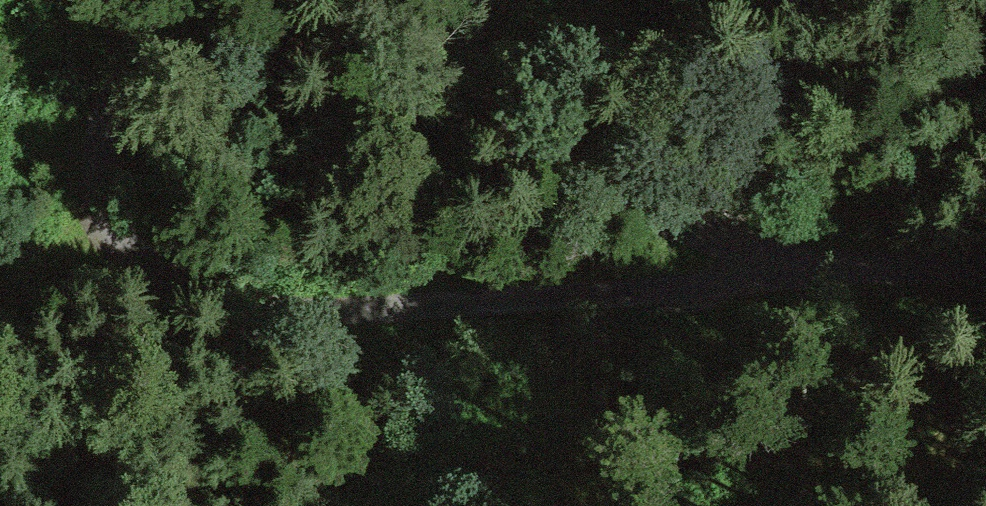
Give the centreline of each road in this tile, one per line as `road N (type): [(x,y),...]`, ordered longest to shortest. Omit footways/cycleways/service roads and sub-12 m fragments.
road 1 (track): [(812,258),(700,285),(296,309),(218,297),(158,273),(116,244),(106,212),(116,135),(141,71),(211,0)]
road 2 (track): [(462,0),(455,58),(471,98),(497,132),(557,173),(745,247),(912,274),(985,270)]

